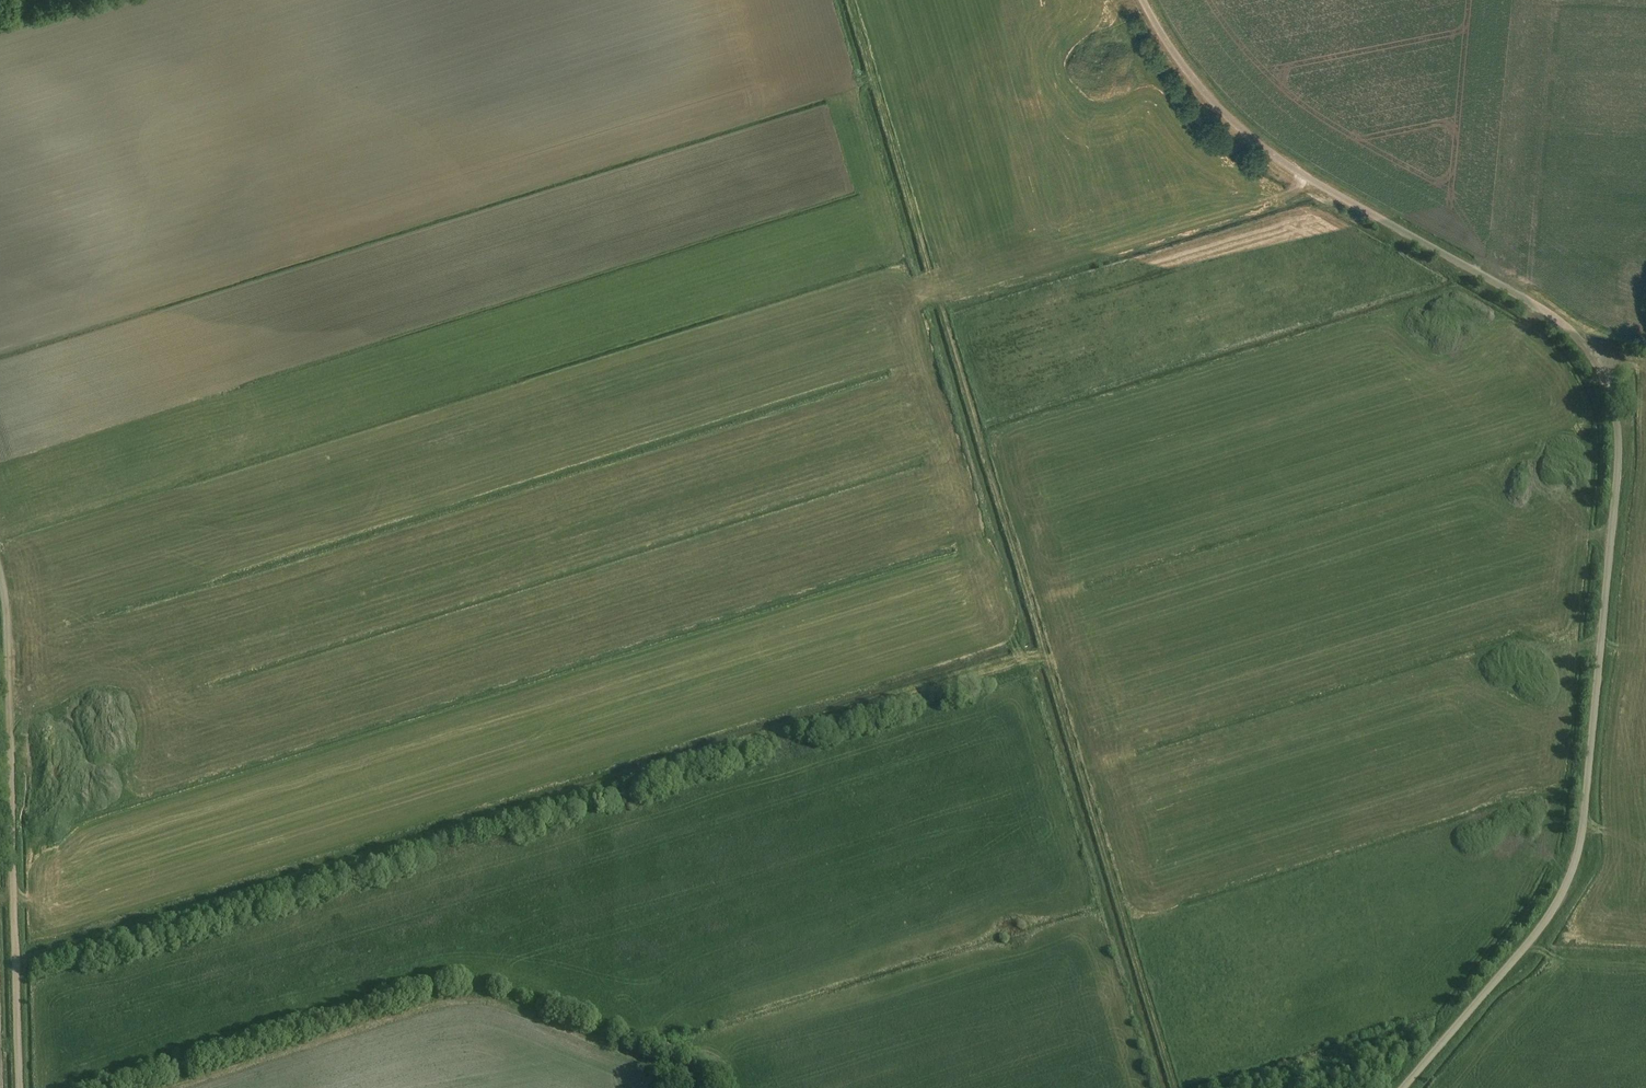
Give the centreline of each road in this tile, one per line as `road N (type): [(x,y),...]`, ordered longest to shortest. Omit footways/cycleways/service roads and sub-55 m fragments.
road 1 (unclassified): [(1402,1087),(1532,938),(1573,869),(1618,478),(1615,417),(1607,384),(1573,334),(1254,140),(1199,87),(1142,0)]
road 2 (track): [(20,1087),(8,607),(0,571)]

